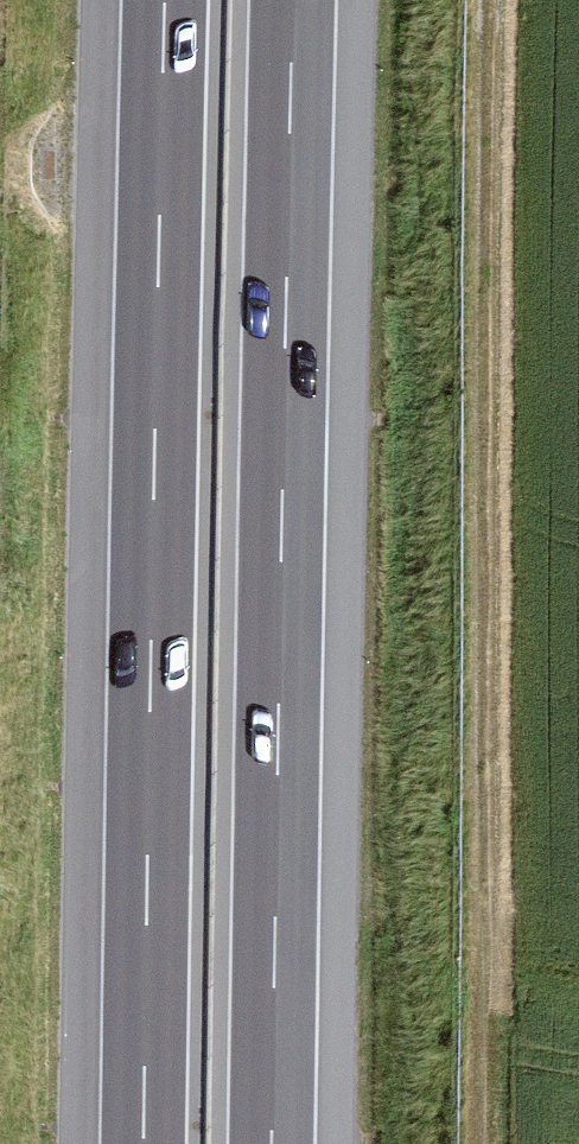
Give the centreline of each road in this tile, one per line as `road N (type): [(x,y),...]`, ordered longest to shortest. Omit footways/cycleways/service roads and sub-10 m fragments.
road 1 (motorway): [(272,1143),(293,0)]
road 2 (motorway): [(165,0),(144,1143)]
road 3 (track): [(492,0),(484,980)]

